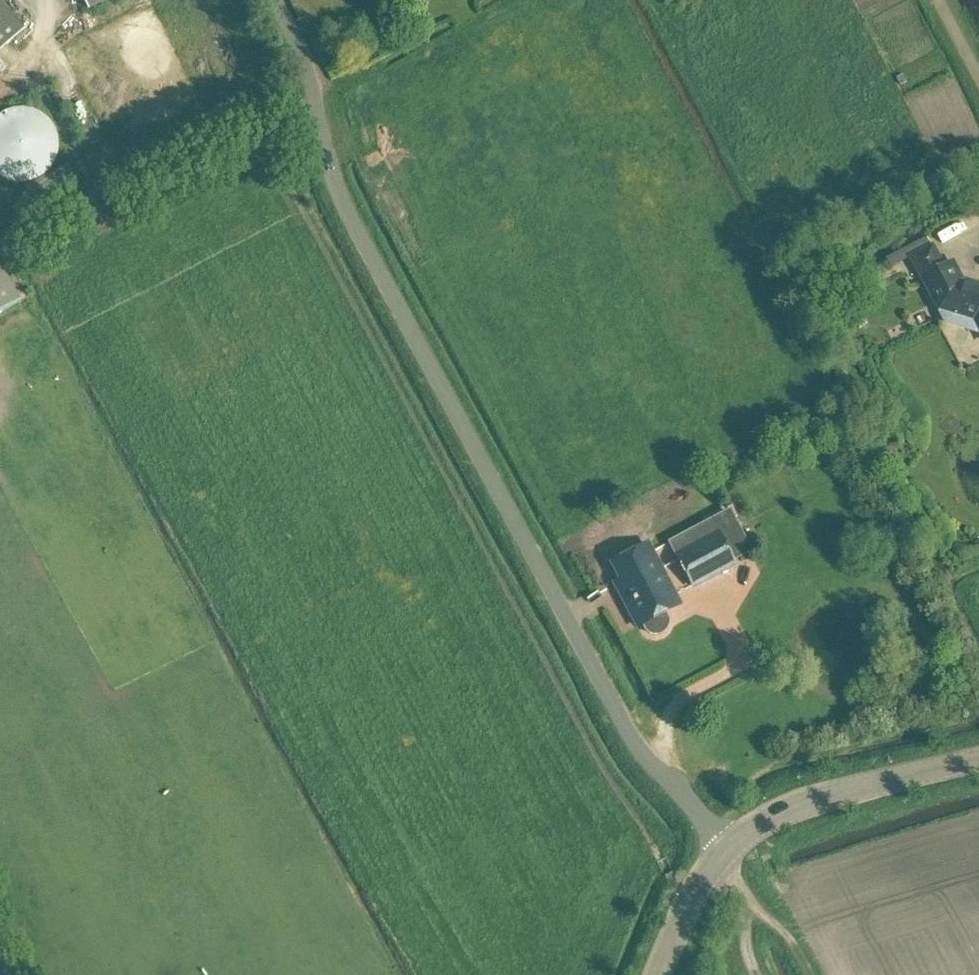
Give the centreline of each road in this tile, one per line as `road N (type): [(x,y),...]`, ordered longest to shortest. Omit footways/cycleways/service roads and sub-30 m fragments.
road 1 (unclassified): [(727,849),(645,758),(513,520),(330,175),(311,74),(271,0)]
road 2 (tertiary): [(978,761),(795,810),(727,849)]
road 3 (tertiary): [(727,849),(698,884),(657,974)]

